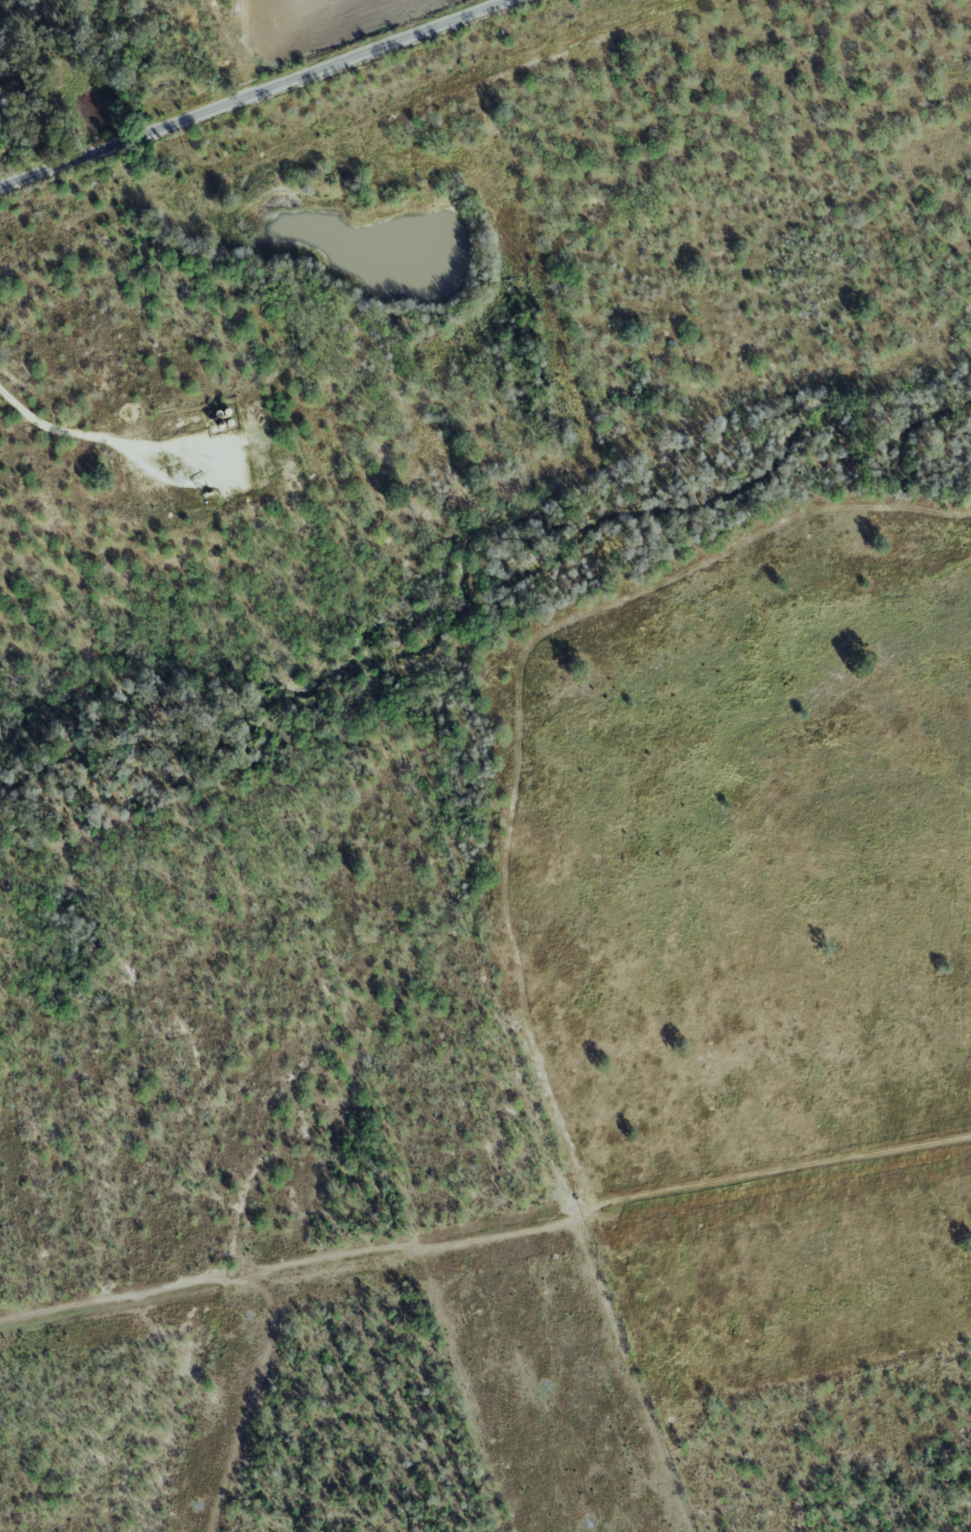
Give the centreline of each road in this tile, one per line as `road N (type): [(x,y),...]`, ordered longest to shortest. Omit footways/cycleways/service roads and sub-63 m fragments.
road 1 (residential): [(0,186),(507,0)]

